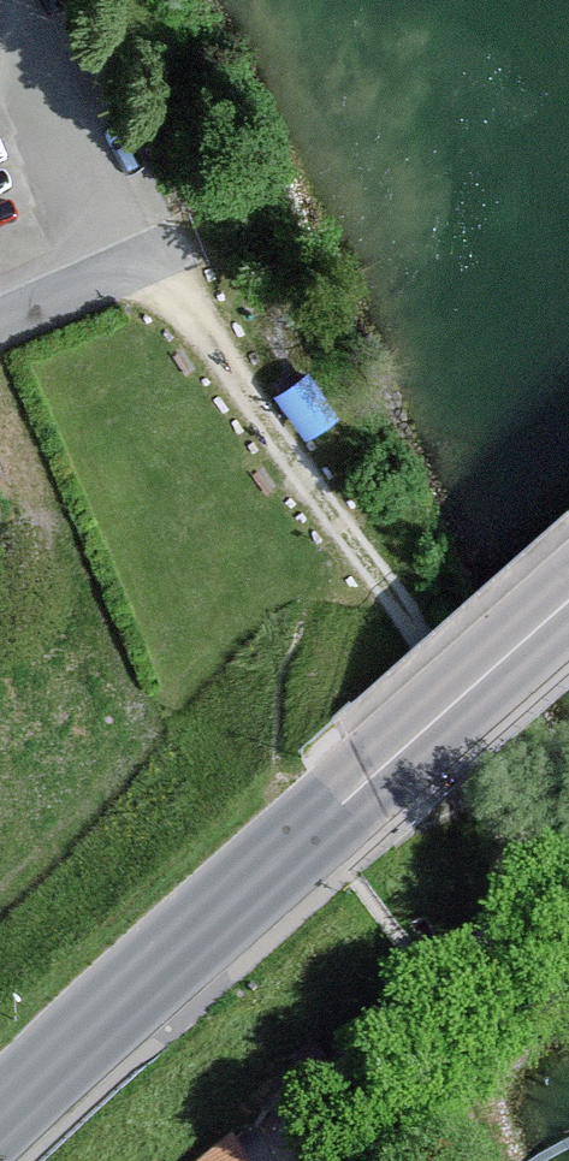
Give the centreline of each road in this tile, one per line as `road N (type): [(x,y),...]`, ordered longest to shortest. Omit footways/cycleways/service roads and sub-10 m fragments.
road 1 (tertiary): [(0,1117),(239,892),(568,602)]
road 2 (track): [(145,249),(163,287),(345,534)]
road 3 (track): [(302,1160),(318,1102),(442,992)]
road 4 (residential): [(0,315),(145,249)]

